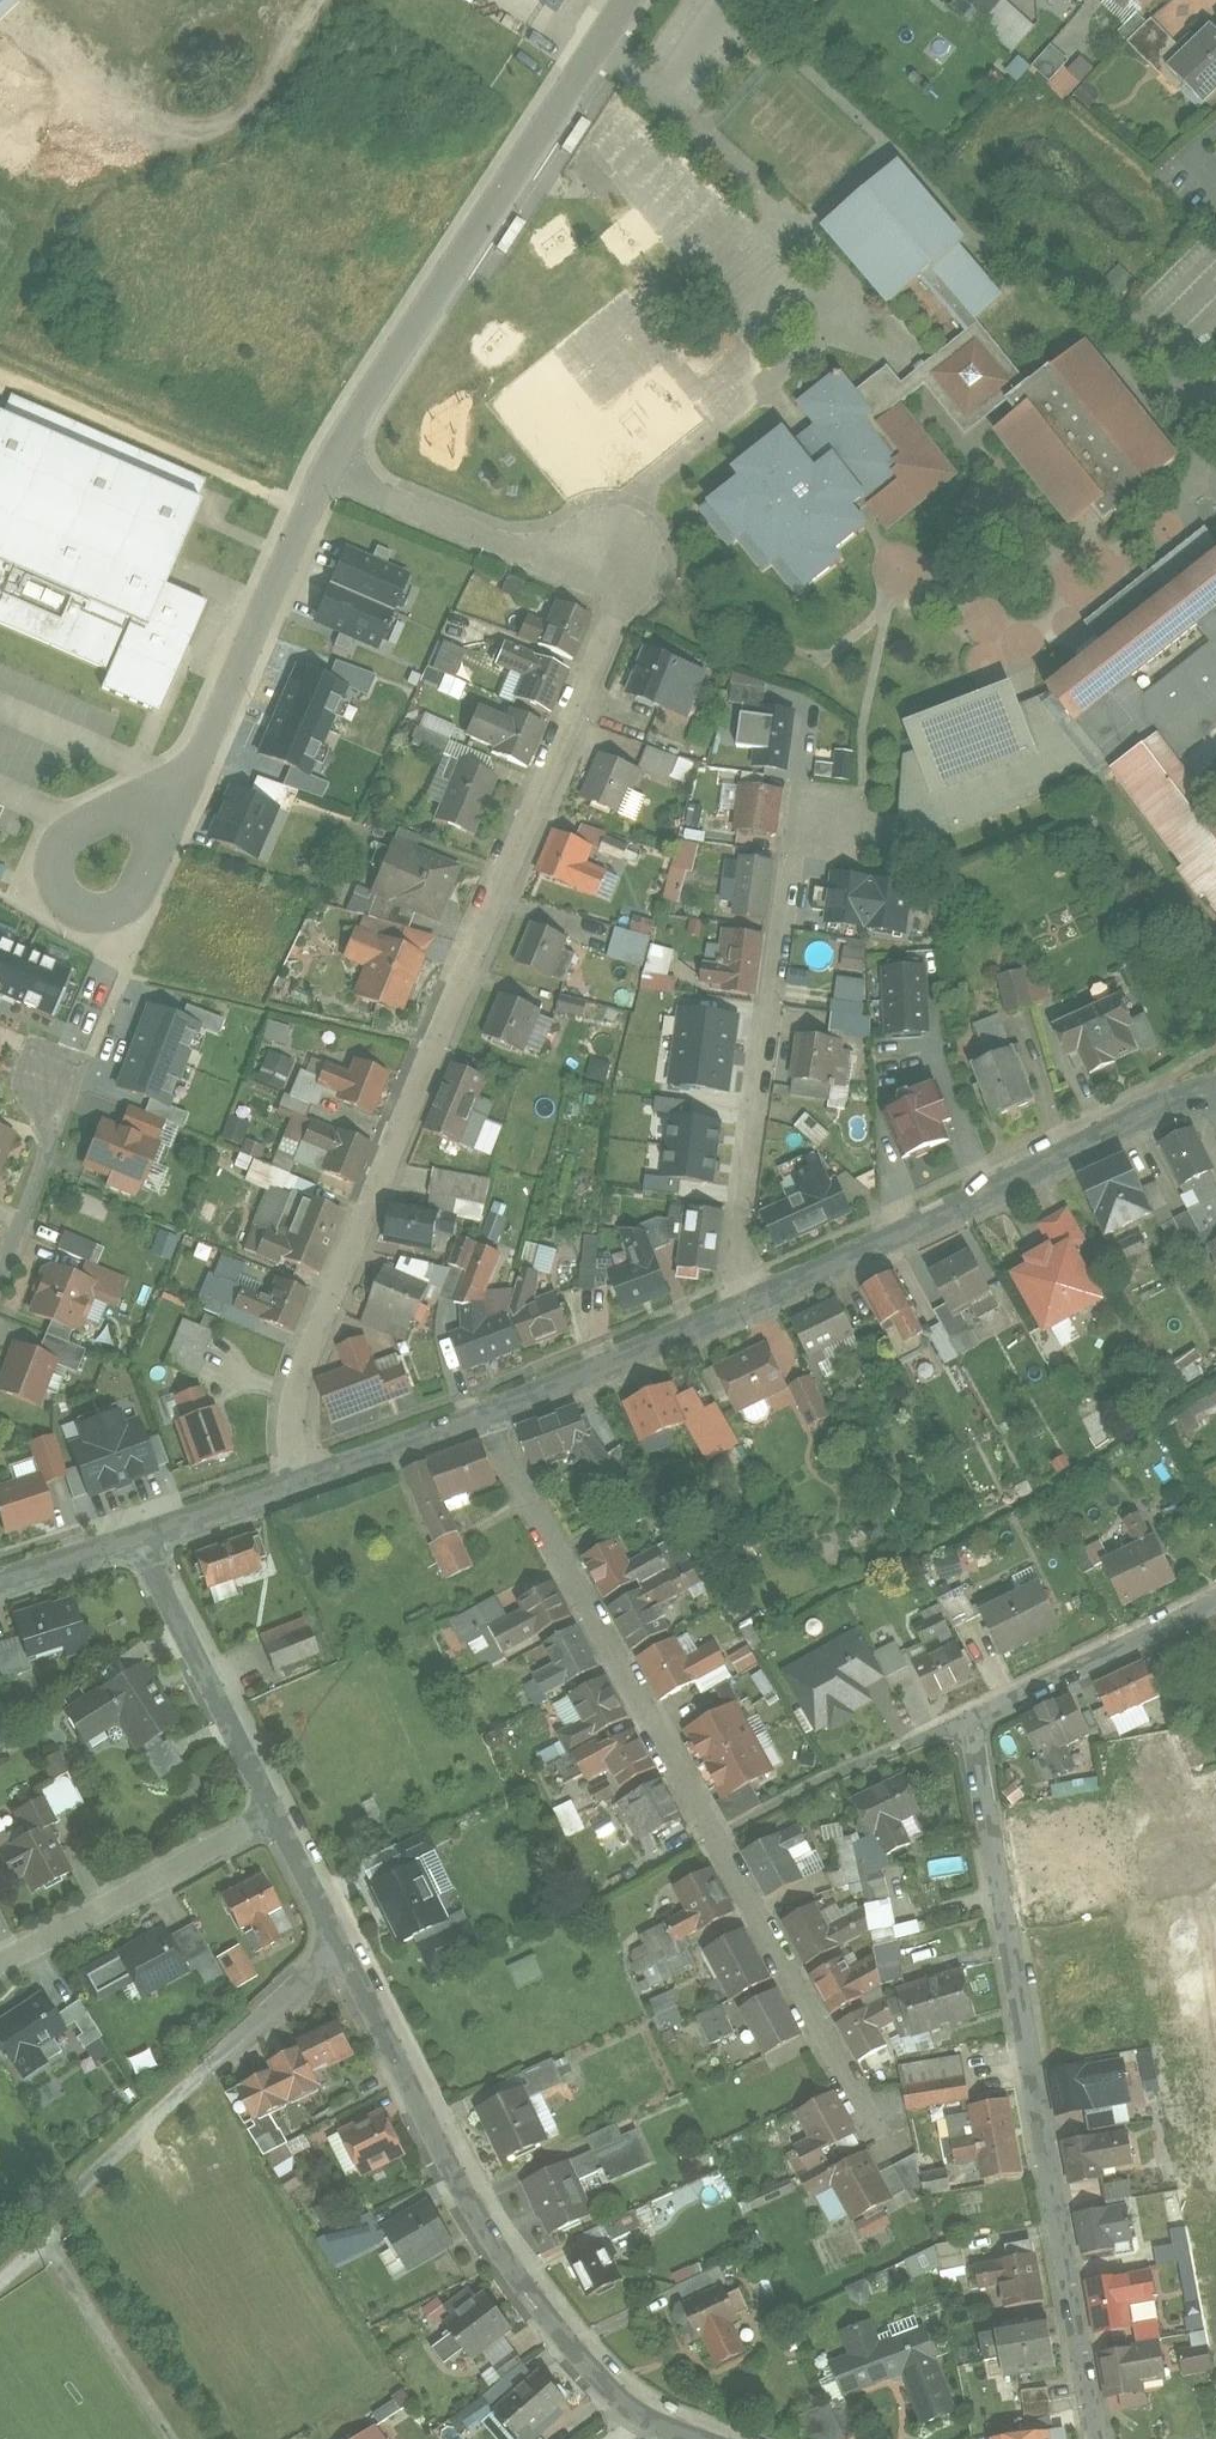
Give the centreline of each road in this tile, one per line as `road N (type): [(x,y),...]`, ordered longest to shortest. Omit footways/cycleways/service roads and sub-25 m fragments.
road 1 (residential): [(297,1479),(290,1400),(302,1335),(623,579),(324,462)]
road 2 (residential): [(484,1411),(867,2098)]
road 3 (residential): [(1100,2438),(973,1706)]
road 4 (residential): [(726,2438),(639,2404),(602,2378),(485,2230),(336,1935)]
road 5 (residential): [(324,462),(620,0)]
road 6 (residential): [(1215,1087),(742,1304)]
road 7 (residential): [(742,1304),(737,1259),(801,810)]
road 8 (residential): [(324,462),(130,906)]
road 9 (residential): [(276,1816),(138,1536)]
road 10 (residential): [(0,1961),(276,1816)]
road 11 (residential): [(742,1304),(484,1411)]
road 12 (residential): [(1215,1583),(973,1706)]
road 13 (residential): [(484,1411),(297,1479)]
road 14 (residential): [(66,1070),(0,1246)]
road 15 (residential): [(297,1479),(138,1536)]
road 16 (residential): [(336,1935),(214,2035)]
road 17 (residential): [(138,1536),(0,1579)]
road 18 (residential): [(336,1935),(276,1816)]

